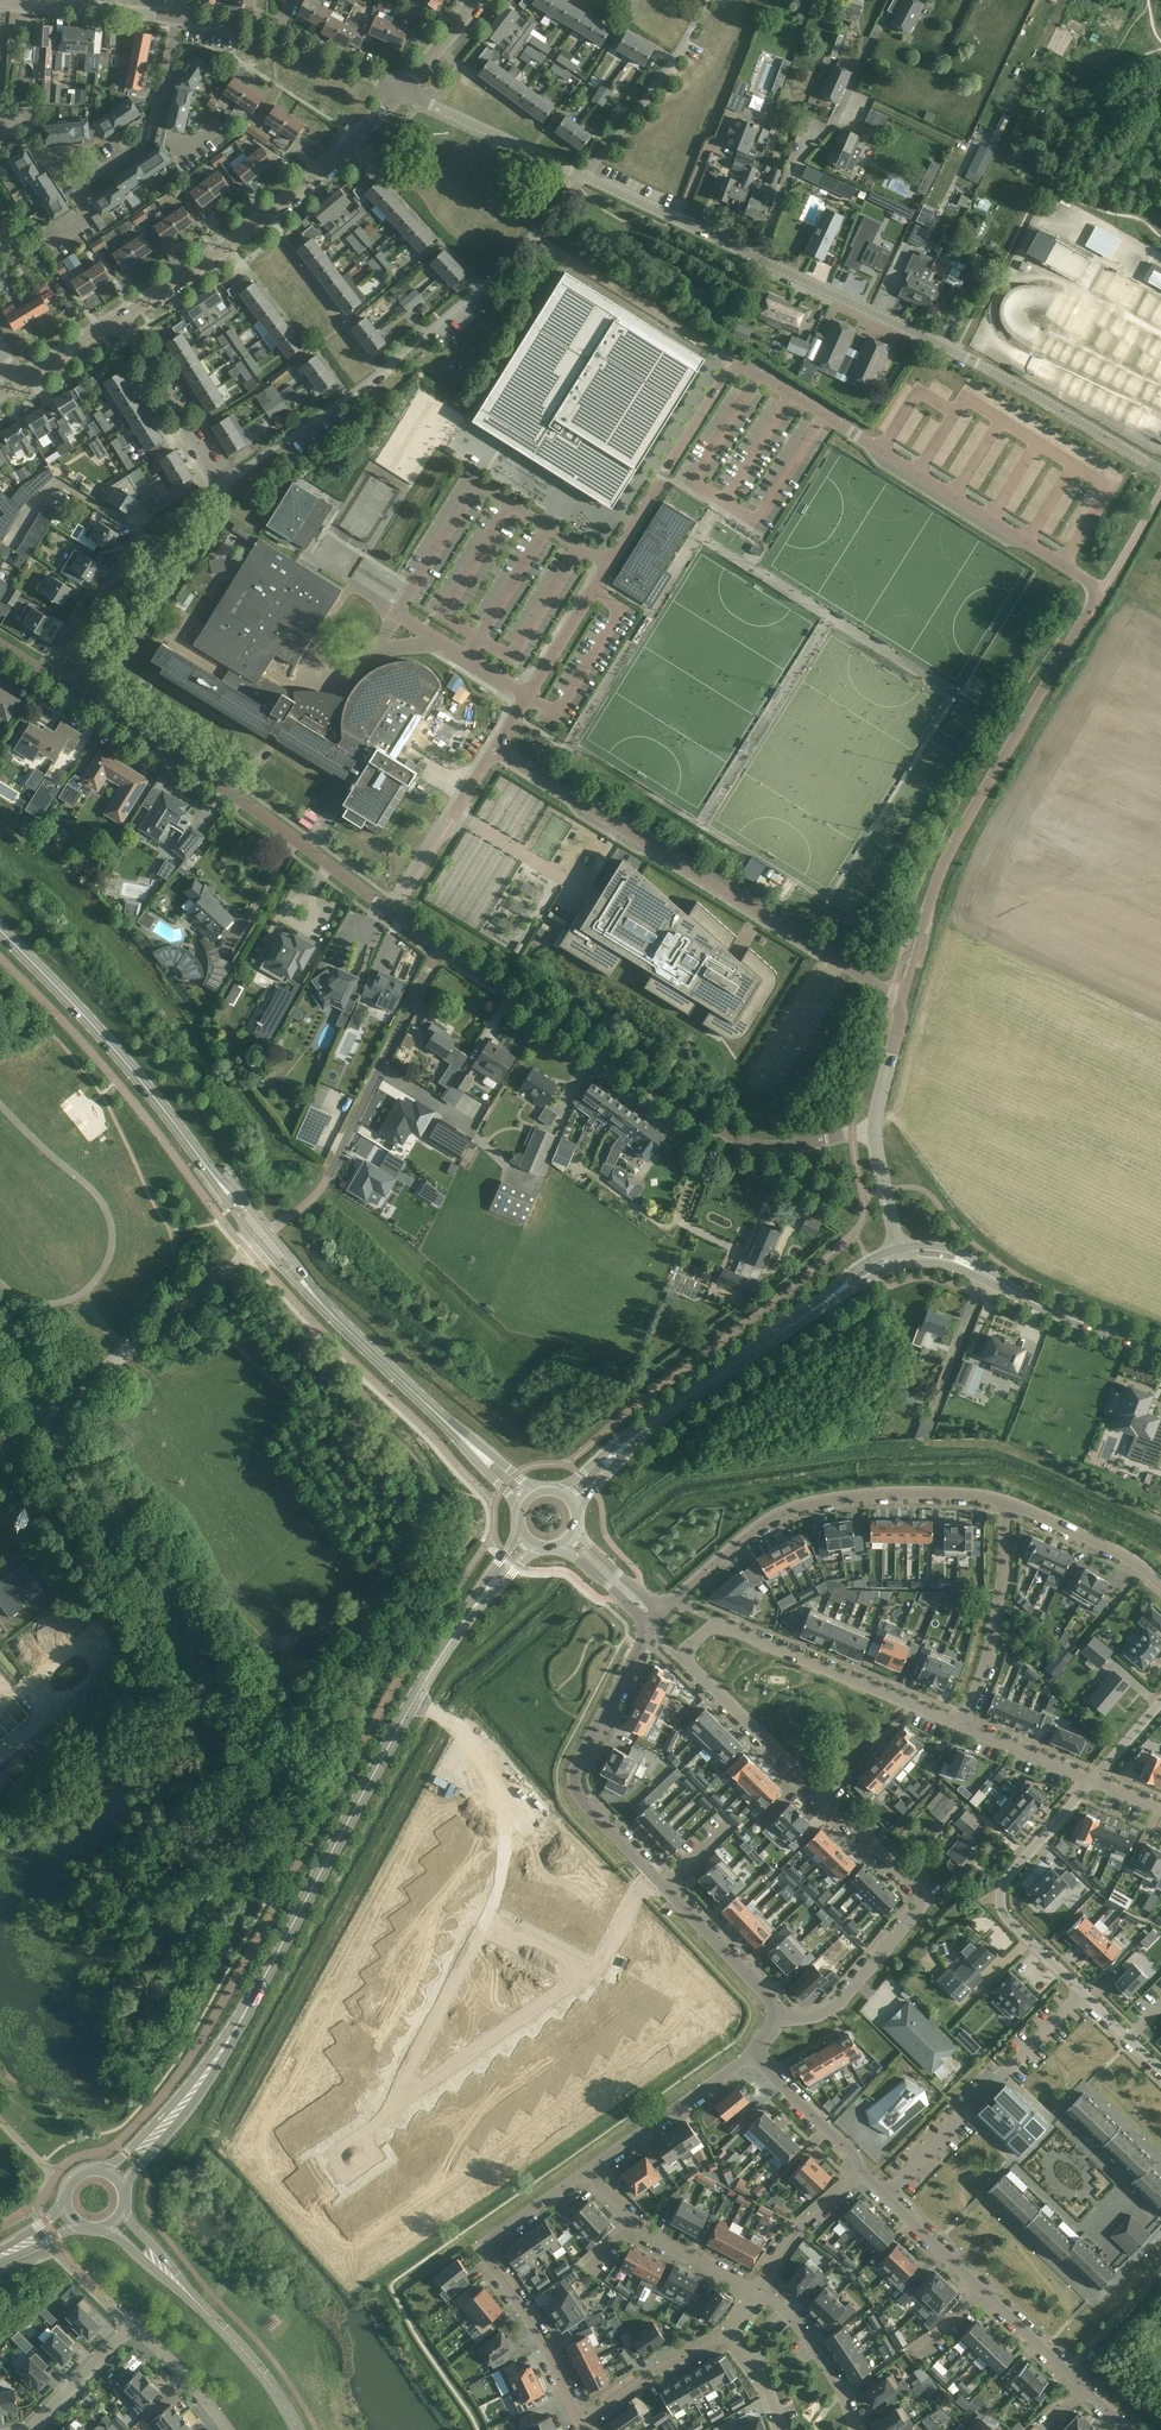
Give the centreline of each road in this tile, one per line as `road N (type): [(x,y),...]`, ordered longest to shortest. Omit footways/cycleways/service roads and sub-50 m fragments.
road 1 (unclassified): [(502,747),(732,365),(1065,565),(1093,589),(1094,601),(948,854),(903,998)]
road 2 (residential): [(779,2009),(795,2020),(839,2003),(918,1910),(919,1893),(687,1662),(690,1648),(717,1625),(961,1725)]
road 3 (residential): [(1160,469),(955,351),(403,92)]
road 4 (tertiary): [(154,2137),(223,2050),(412,1704)]
road 5 (residential): [(873,1132),(776,1148),(726,1135),(441,947)]
road 6 (residential): [(441,947),(78,691)]
road 7 (unclassified): [(835,960),(512,762),(502,747)]
road 8 (residential): [(662,1612),(760,1525),(795,1507),(884,1494),(1006,1502)]
road 9 (tertiary): [(121,320),(268,217),(403,92)]
road 10 (residential): [(260,1242),(0,1455)]
road 11 (residential): [(587,2169),(485,2247),(581,2422)]
road 12 (tertiary): [(0,930),(123,1060),(211,1172)]
road 13 (residential): [(654,1627),(576,1771),(575,1787),(653,1876)]
road 14 (tertiary): [(659,1417),(851,1282),(901,1256)]
road 15 (tertiary): [(1160,1352),(1048,1309),(944,1255),(901,1256)]
road 16 (residential): [(885,2196),(1085,2389)]
road 17 (residential): [(1083,1992),(1006,1918),(1001,1903),(1012,1873),(1093,1781)]
road 18 (residential): [(488,1920),(508,1839),(502,1786),(471,1740),(412,1704)]
road 19 (residential): [(333,1170),(441,947)]
road 20 (residential): [(961,1725),(987,1659),(1006,1502)]
road 21 (residential): [(591,1971),(403,2098)]
road 22 (residential): [(587,2169),(642,2231),(756,2291)]
road 23 (residential): [(751,2055),(587,2169)]
road 24 (residential): [(403,2098),(488,1920)]
road 25 (residential): [(225,485),(121,320)]
road 26 (residential): [(78,691),(155,568),(156,547),(139,530)]
road 27 (residential): [(653,1876),(779,2009)]
road 28 (residential): [(298,2429),(254,2362),(184,2289)]
road 29 (residential): [(177,15),(0,0)]
road 30 (residential): [(1006,1502),(1121,1553),(1160,1583)]
road 31 (residential): [(756,2291),(802,2330),(836,2380),(856,2429)]
road 32 (tertiary): [(322,1303),(447,1423)]
road 33 (residential): [(581,2422),(656,2368),(729,2334)]
road 34 (residential): [(751,2055),(857,2158),(861,2173)]
road 35 (residential): [(756,2291),(796,2231),(861,2173)]
road 36 (residential): [(29,2429),(131,2323)]
road 37 (residential): [(961,1725),(1093,1781)]
road 38 (residential): [(226,2429),(131,2323)]
road 39 (unclassified): [(903,998),(873,1132)]
road 40 (residential): [(403,92),(277,40)]
road 41 (unclassified): [(901,1256),(873,1132)]
road 42 (tertiary): [(659,1417),(561,1491)]
road 43 (residential): [(563,1545),(654,1627)]
road 44 (tertiary): [(576,1506),(659,1417)]
road 45 (residential): [(150,133),(177,15)]

